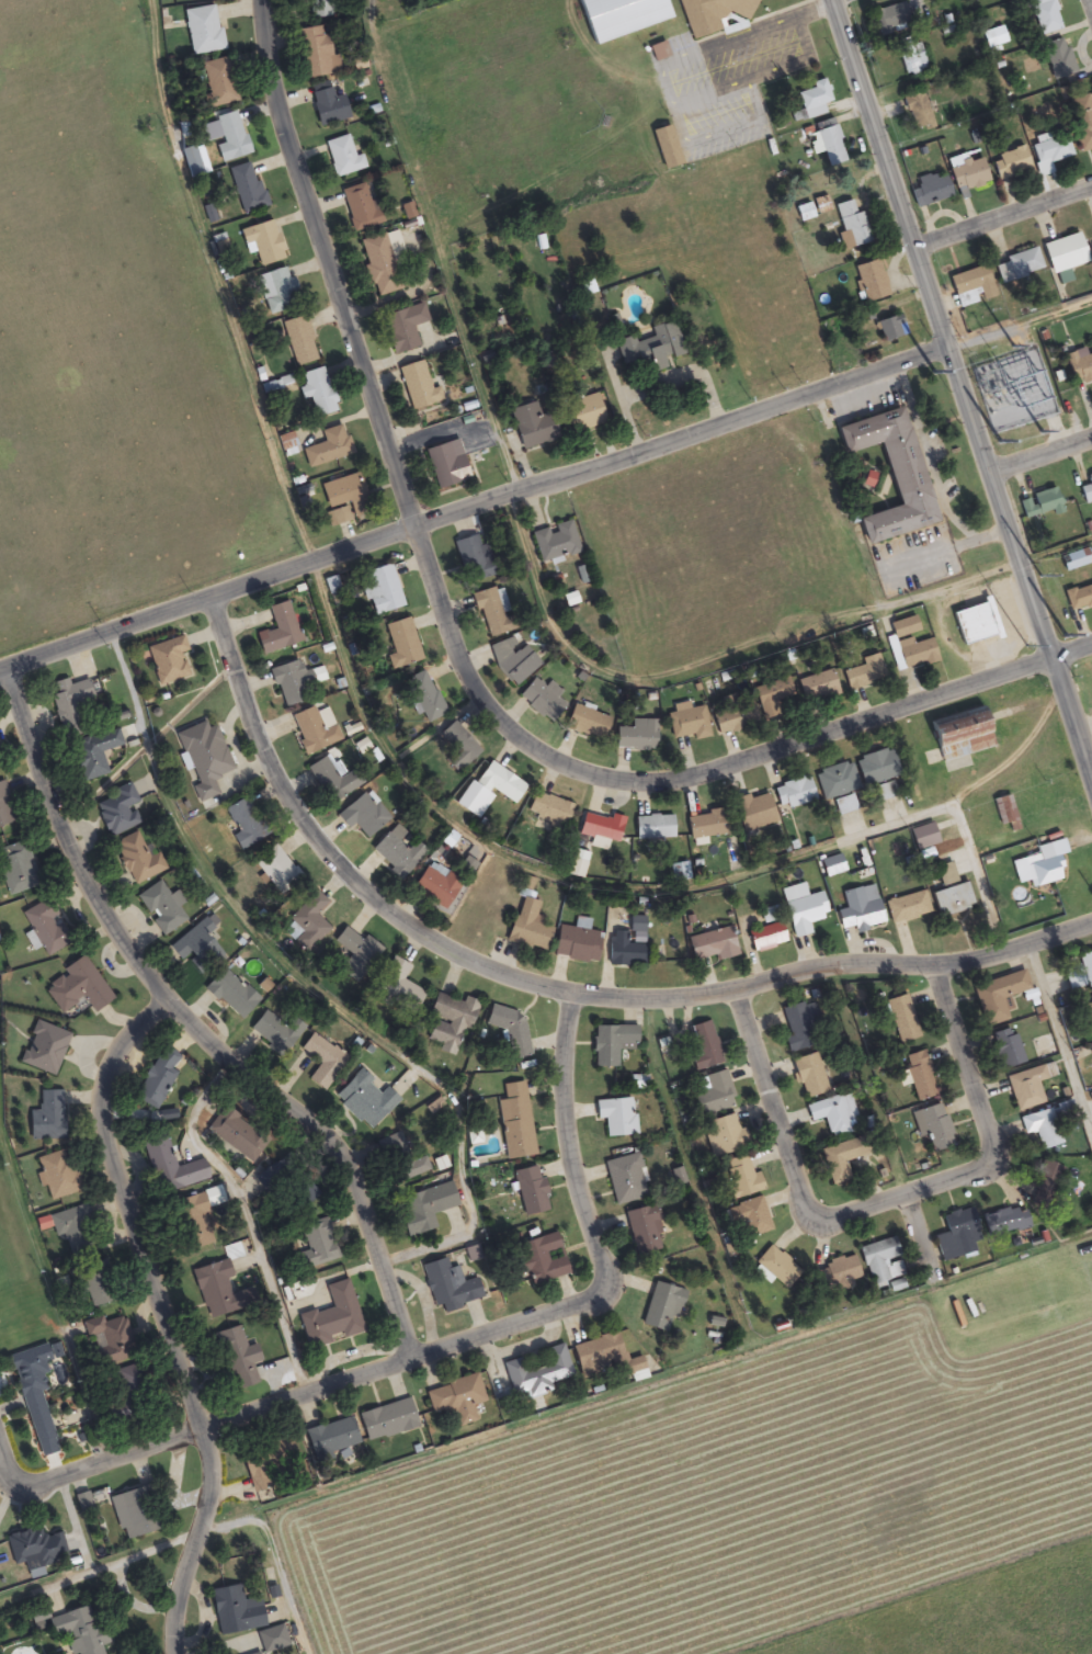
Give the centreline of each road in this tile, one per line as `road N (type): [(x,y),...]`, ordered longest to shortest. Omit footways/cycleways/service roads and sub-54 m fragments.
road 1 (residential): [(1053,657),(729,770),(667,783),(606,779),(548,760),(512,734),(456,654),(282,122),(262,0)]
road 2 (residential): [(206,597),(270,770),(322,853),(376,909),(437,951),(522,990),(577,1005),(695,1005),(824,972),(928,966),(1091,920)]
road 3 (residential): [(0,668),(948,345)]
road 4 (residential): [(0,1461),(15,1481),(26,1481),(599,1284),(570,1179),(559,1049),(566,1001)]
road 5 (tertiary): [(1091,778),(831,0)]
road 6 (residential): [(408,1350),(354,1182),(326,1138),(223,1057),(170,1004),(90,891),(9,665)]
road 7 (residential): [(178,1653),(187,1571),(212,1483),(111,1148),(107,1075),(170,1004)]
road 8 (residential): [(741,993),(806,1211),(834,1220),(978,1174),(987,1138),(928,966)]
road 9 (residential): [(1091,188),(915,248)]

